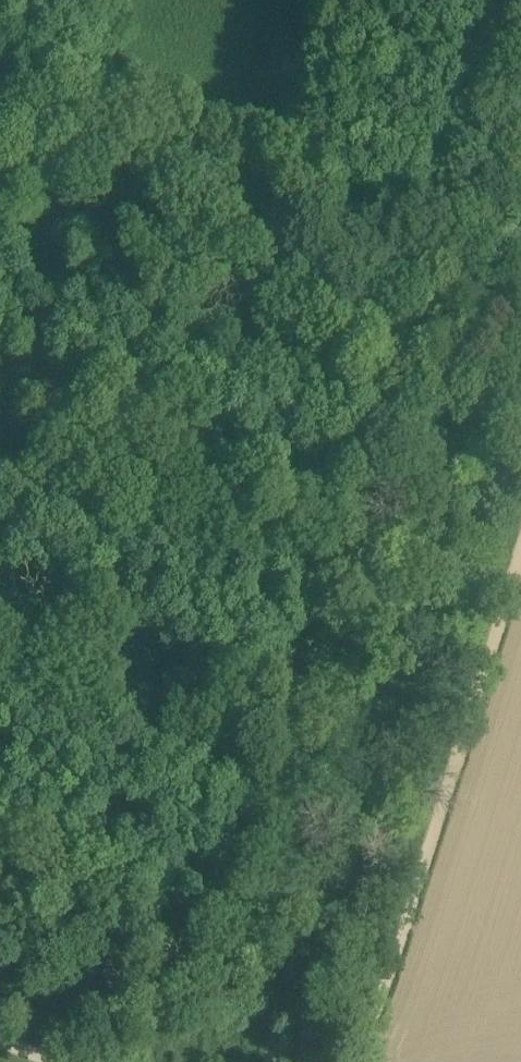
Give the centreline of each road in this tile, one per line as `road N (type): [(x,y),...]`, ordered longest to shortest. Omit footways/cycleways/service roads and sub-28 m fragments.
road 1 (track): [(513,0),(238,934),(0,858)]
road 2 (track): [(520,555),(352,1061)]
road 3 (track): [(0,115),(428,271)]

